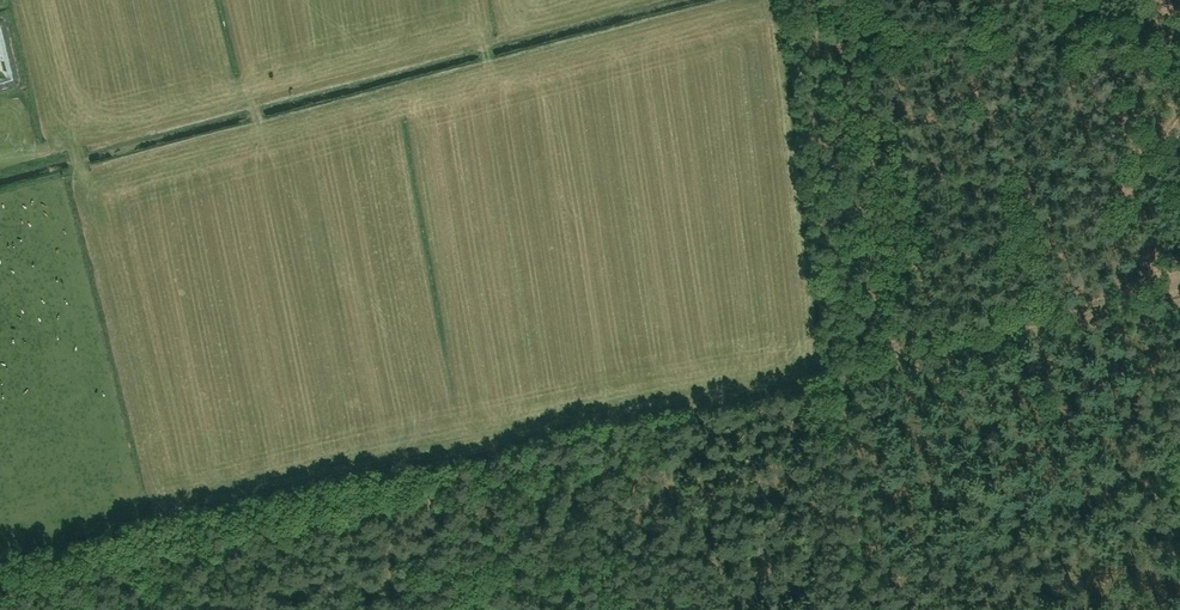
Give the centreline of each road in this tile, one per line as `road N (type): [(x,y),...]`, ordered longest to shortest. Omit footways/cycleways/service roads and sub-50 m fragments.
road 1 (track): [(861,609),(837,380),(1179,276)]
road 2 (track): [(772,609),(724,595),(657,459),(642,450),(550,470),(532,526),(509,560),(357,609)]

